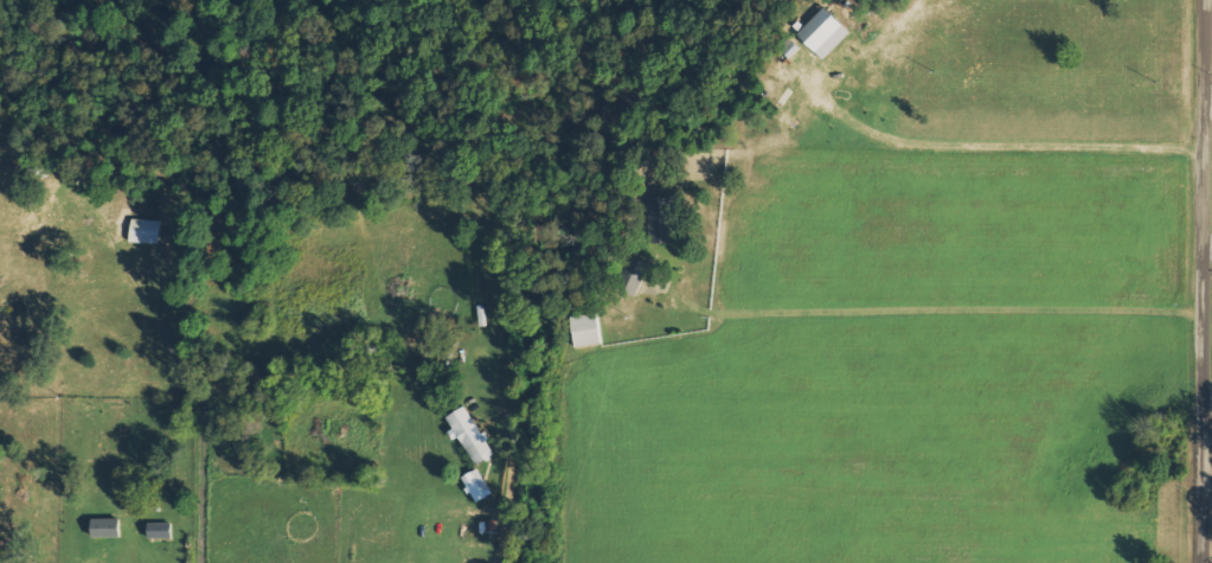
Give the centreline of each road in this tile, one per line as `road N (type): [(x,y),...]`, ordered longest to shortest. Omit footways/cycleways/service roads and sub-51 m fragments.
road 1 (residential): [(1207,562),(1211,0)]

